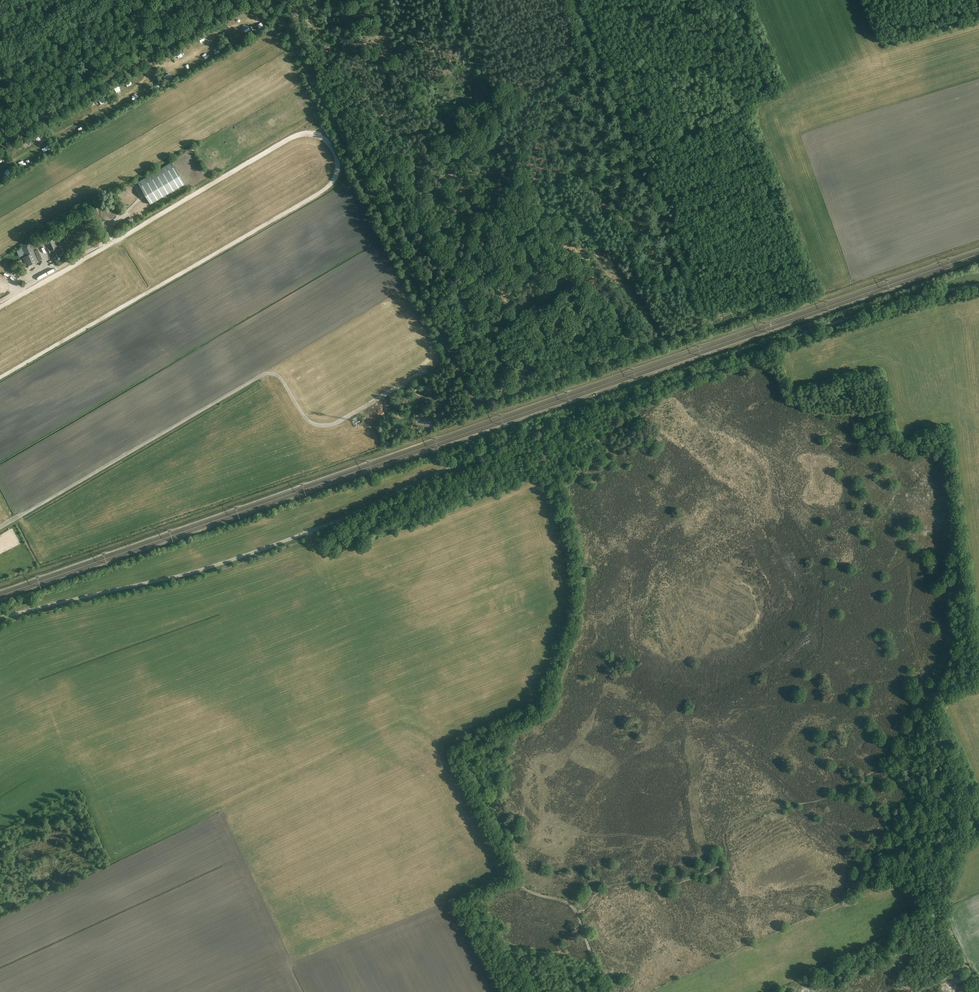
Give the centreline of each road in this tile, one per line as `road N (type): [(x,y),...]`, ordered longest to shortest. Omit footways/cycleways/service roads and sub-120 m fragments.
road 1 (track): [(272,0),(469,394),(486,399),(697,324),(580,0)]
road 2 (track): [(0,141),(240,0)]
road 3 (track): [(597,964),(535,951),(453,915)]

